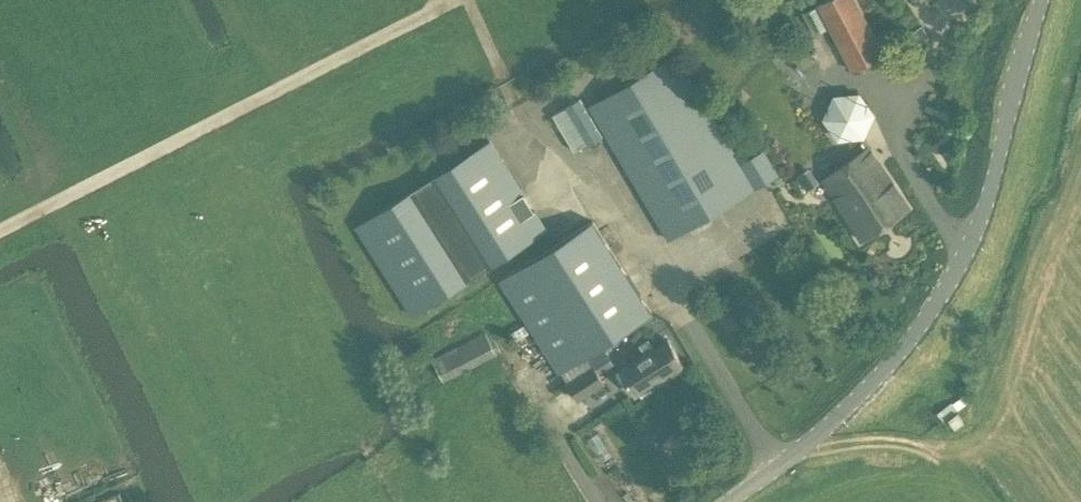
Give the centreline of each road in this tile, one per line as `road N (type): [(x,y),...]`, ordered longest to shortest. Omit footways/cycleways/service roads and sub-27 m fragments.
road 1 (tertiary): [(1042,0),(980,220),(945,290),(866,389),(728,501)]
road 2 (track): [(777,468),(601,190),(524,115),(466,0)]
road 3 (track): [(942,460),(894,442),(800,449)]

